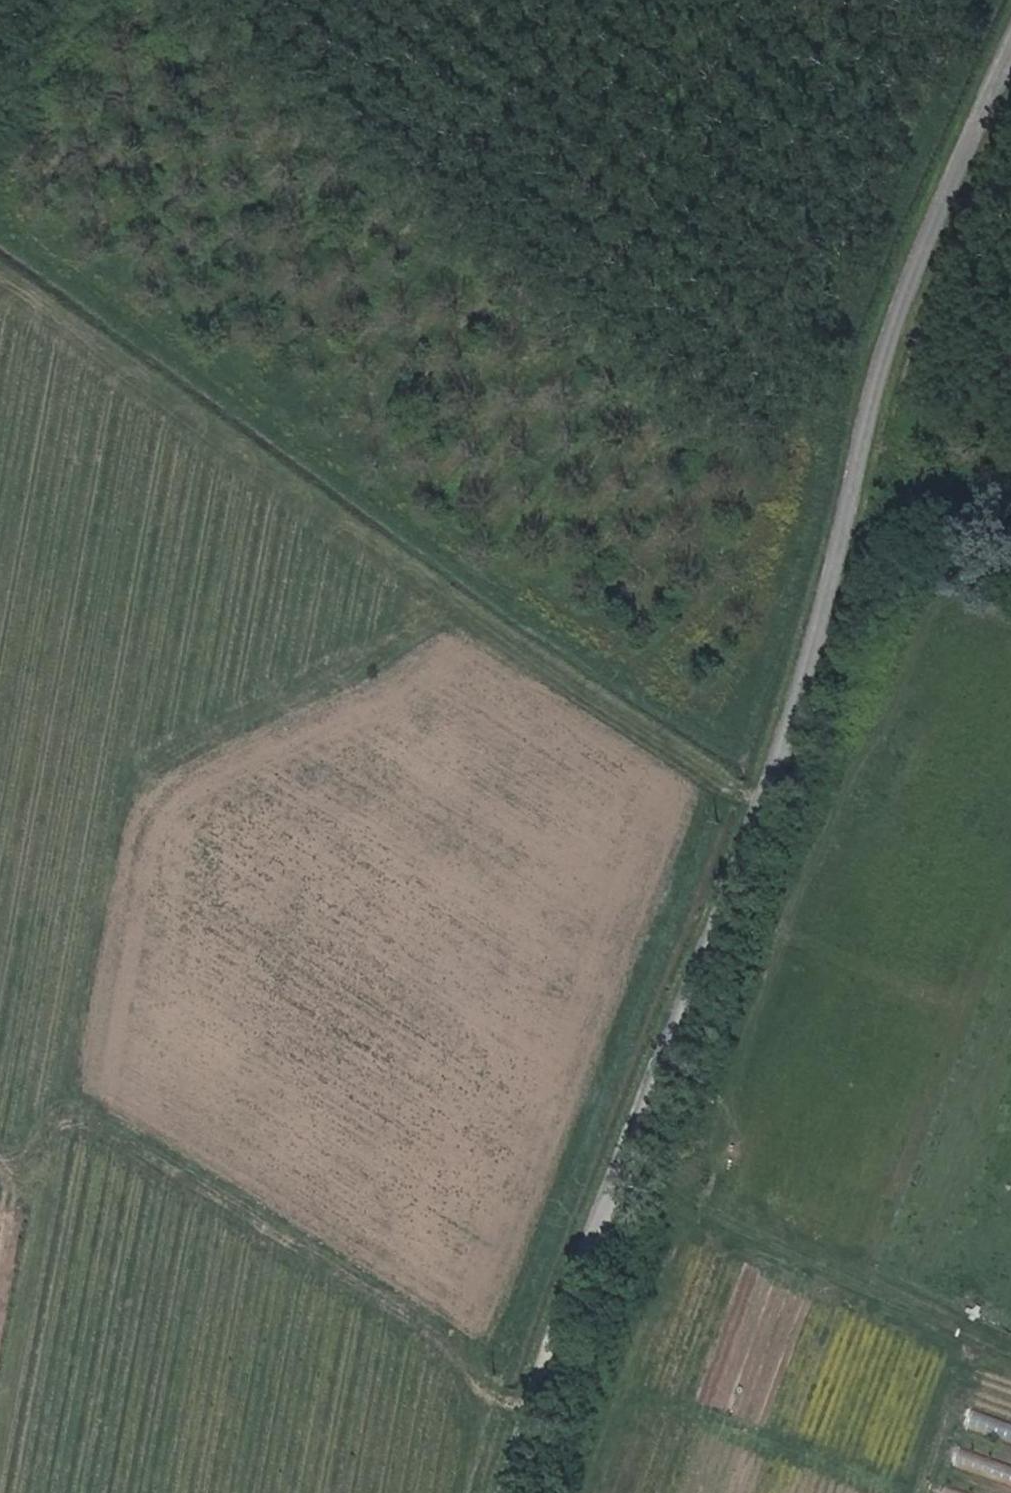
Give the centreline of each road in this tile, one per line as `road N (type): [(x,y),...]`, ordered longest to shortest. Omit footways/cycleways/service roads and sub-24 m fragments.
road 1 (unclassified): [(509,1492),(536,1401),(763,810),(806,679),(883,368),(918,266),(1010,58)]

